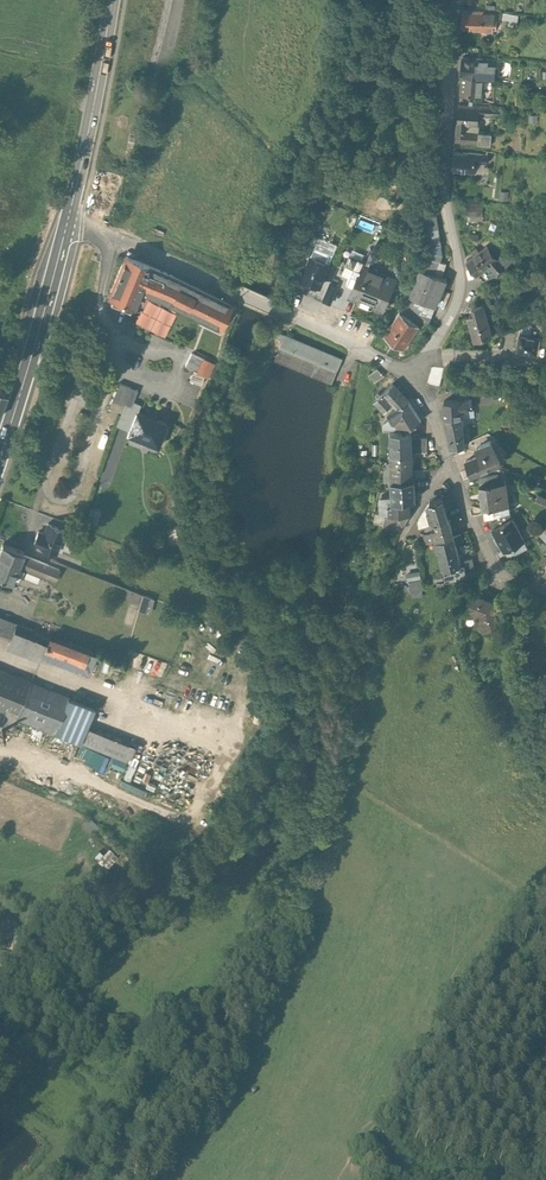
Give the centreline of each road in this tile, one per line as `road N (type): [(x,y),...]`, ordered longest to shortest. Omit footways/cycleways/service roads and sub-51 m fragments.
road 1 (residential): [(422,379),(461,295),(445,186),(457,0)]
road 2 (unclassified): [(69,220),(422,379)]
road 3 (secondary): [(69,220),(0,457)]
road 4 (unclassified): [(422,379),(507,595)]
road 5 (secondary): [(112,0),(69,220)]
road 6 (track): [(545,709),(507,595)]

